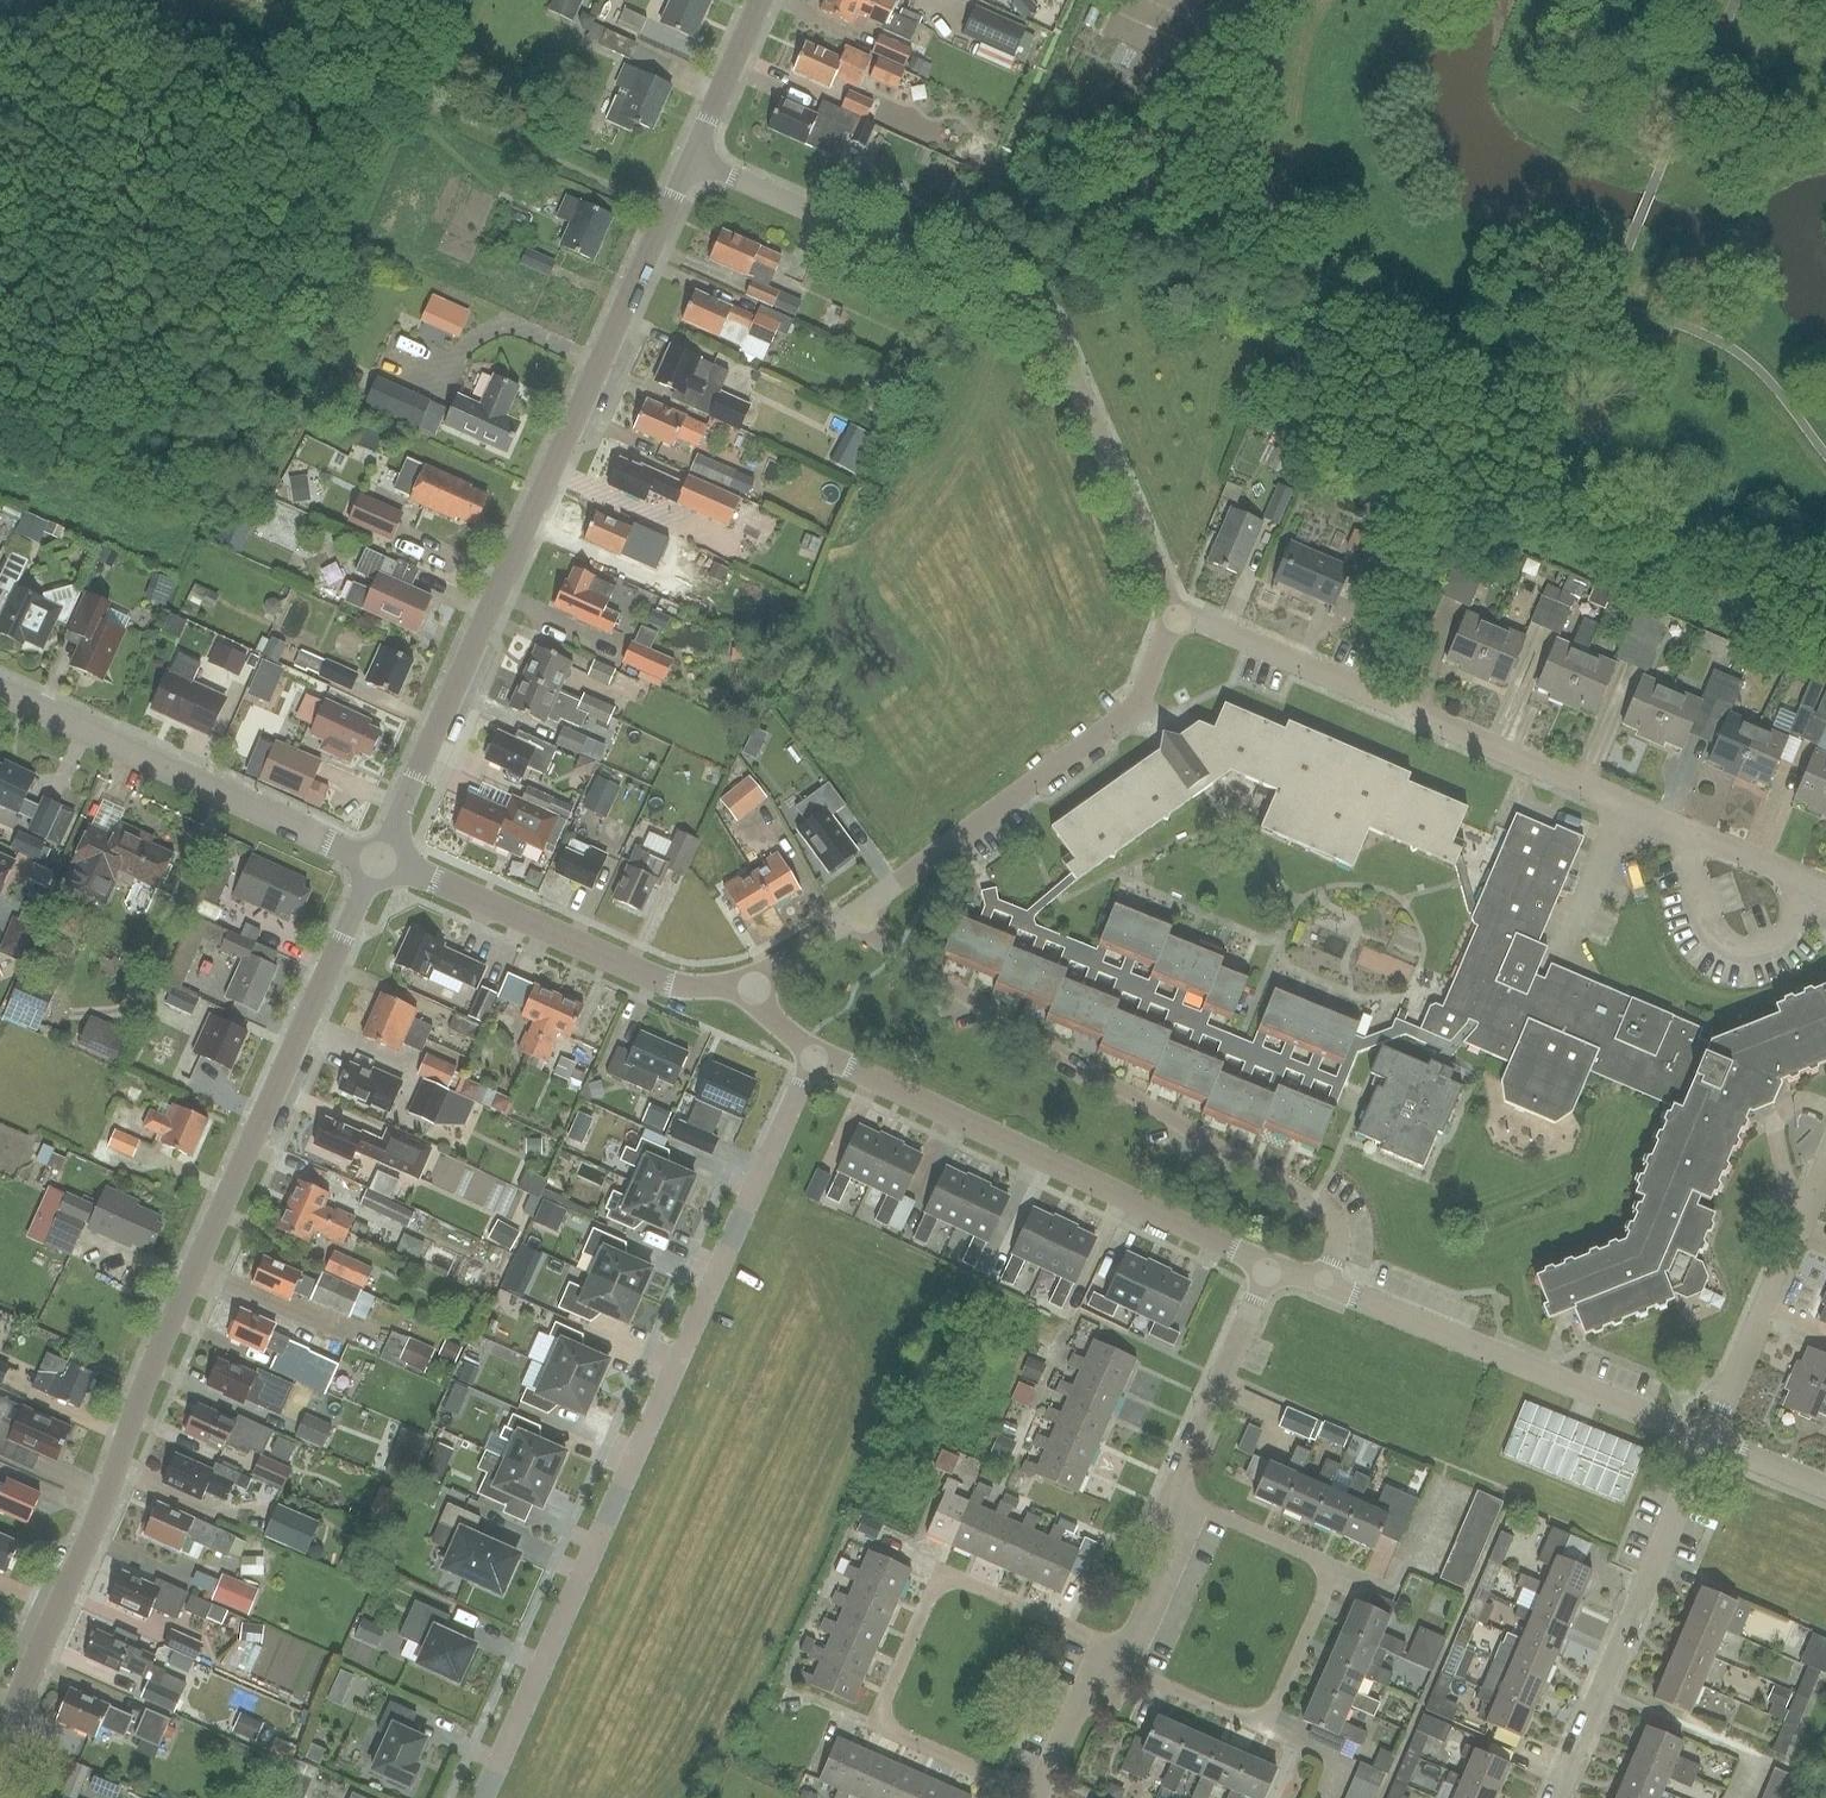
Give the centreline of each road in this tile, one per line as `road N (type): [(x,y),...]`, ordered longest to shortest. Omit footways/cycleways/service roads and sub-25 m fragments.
road 1 (residential): [(0,1753),(246,1159),(379,863)]
road 2 (residential): [(818,1053),(755,1179),(491,1797)]
road 3 (residential): [(379,863),(693,164)]
road 4 (residential): [(1179,613),(1061,331),(1036,300),(1003,279),(693,164)]
road 5 (residential): [(1323,1282),(1336,1241),(1324,1212),(851,918)]
road 6 (residential): [(1687,833),(1179,613)]
road 7 (residential): [(1039,1790),(881,1722),(928,1597),(941,1579),(975,1582),(1108,1638)]
road 8 (residential): [(1272,1262),(818,1053)]
road 9 (residential): [(851,918),(1130,717),(1148,695),(1179,613)]
road 10 (residential): [(1709,1439),(1323,1282)]
road 11 (residential): [(379,863),(0,691)]
road 12 (residential): [(1108,1638),(1272,1262)]
road 13 (residential): [(379,863),(664,983),(717,990),(749,982)]
road 14 (residential): [(1556,1797),(1709,1439)]
road 15 (residential): [(1709,1439),(1825,1169)]
road 16 (residential): [(1687,833),(1705,919),(1738,947),(1764,948),(1787,935),(1799,919),(1795,878)]
road 17 (residential): [(693,164),(761,0)]
road 18 (residential): [(1039,1790),(1108,1638)]
road 19 (residential): [(1825,1486),(1709,1439)]
road 20 (residential): [(749,982),(851,918)]

